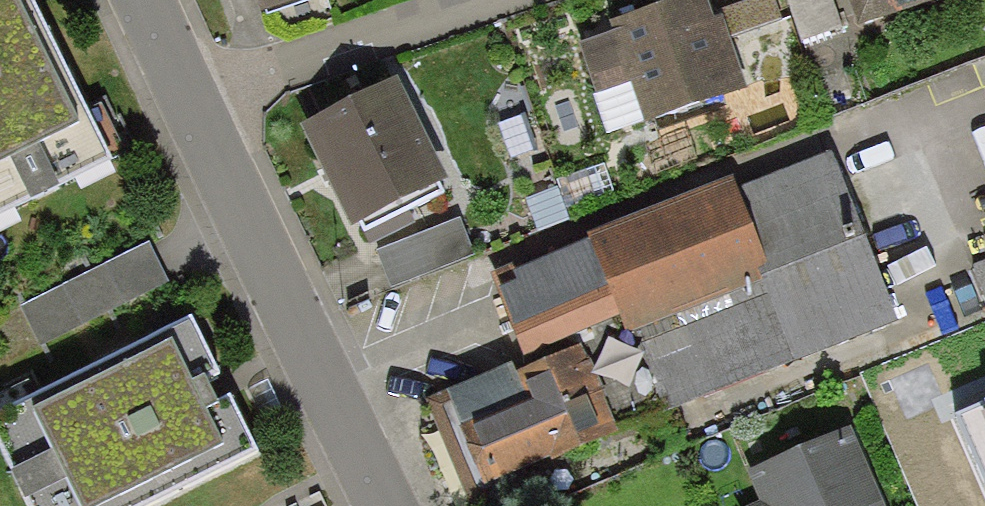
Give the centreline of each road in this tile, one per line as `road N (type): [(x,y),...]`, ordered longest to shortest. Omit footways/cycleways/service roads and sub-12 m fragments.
road 1 (residential): [(384,505),(181,110)]
road 2 (residential): [(502,0),(181,110)]
road 3 (residential): [(181,110),(124,0)]

